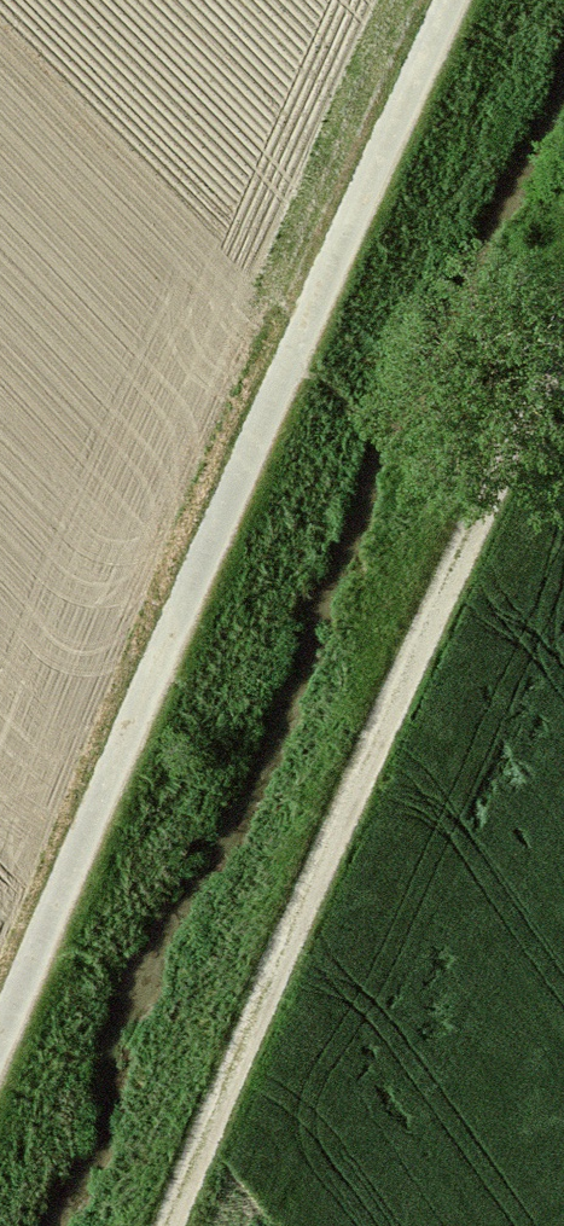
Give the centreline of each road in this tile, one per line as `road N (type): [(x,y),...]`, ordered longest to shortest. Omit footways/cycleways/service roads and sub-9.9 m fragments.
road 1 (track): [(451,0),(346,223),(0,1038)]
road 2 (track): [(563,326),(168,1225)]

